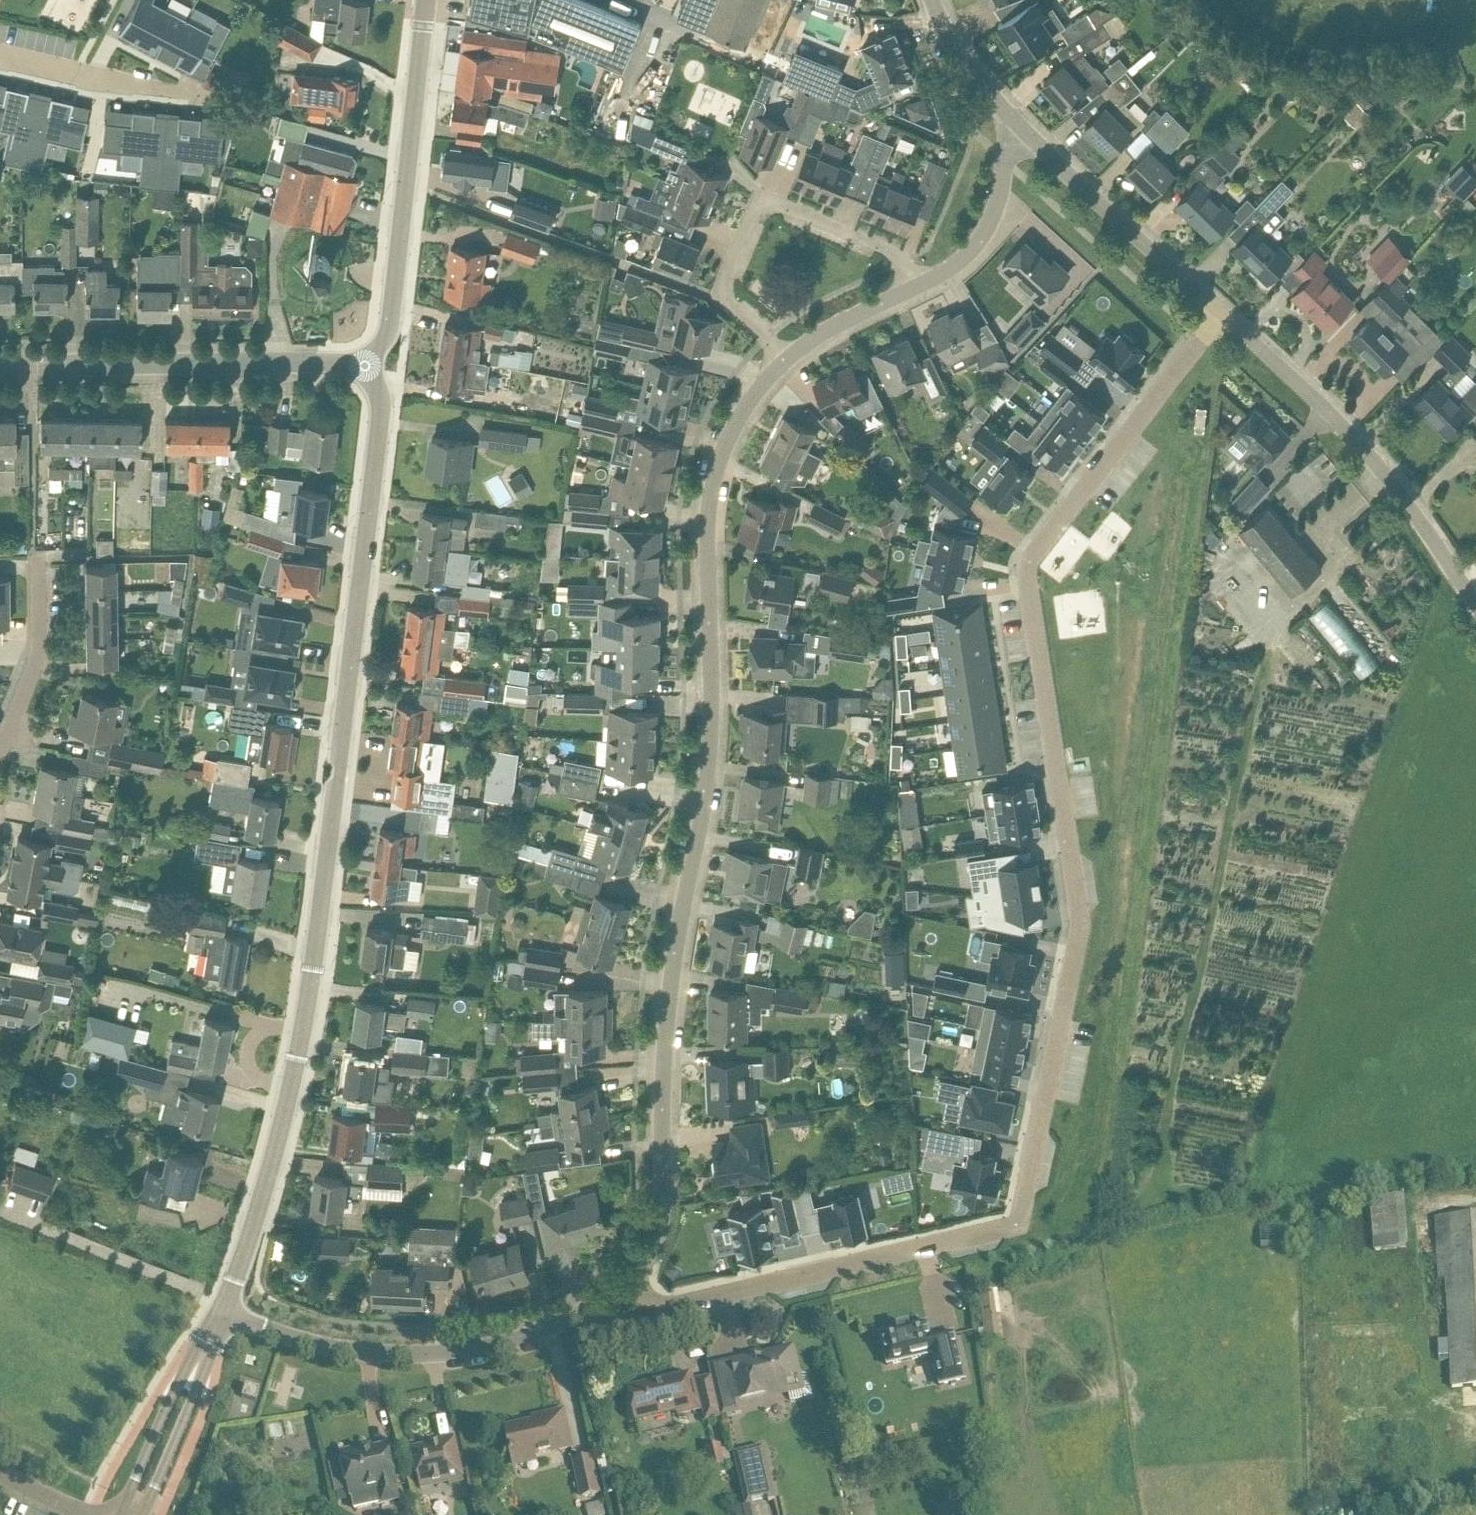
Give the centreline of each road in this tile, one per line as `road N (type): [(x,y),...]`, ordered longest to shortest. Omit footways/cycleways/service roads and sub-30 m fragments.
road 1 (residential): [(632,1279),(673,1305),(1002,1232),(1026,1211),(1078,926),(1027,554),(1224,312)]
road 2 (tertiary): [(220,1310),(255,1219),(301,1033),(384,360)]
road 3 (residential): [(632,1279),(657,1232),(665,1184),(673,978),(714,714),(710,503),(728,435),(785,358)]
road 4 (residential): [(220,1310),(384,1352),(449,1352),(548,1333),(597,1309),(632,1279)]
road 5 (residential): [(1475,604),(1350,431),(1224,312)]
road 6 (residential): [(0,365),(384,360)]
road 7 (residential): [(785,358),(721,292),(767,197),(896,250),(928,282)]
road 8 (tertiary): [(384,360),(431,0)]
road 9 (residential): [(1224,312),(1015,118)]
road 10 (tertiary): [(220,1310),(180,1373),(127,1514)]
road 11 (residential): [(8,756),(31,668),(34,534)]
road 12 (tertiary): [(135,1514),(155,1488),(220,1310)]
road 13 (residential): [(928,282),(970,253),(997,214),(1015,118)]
road 14 (residential): [(785,358),(928,282)]
road 15 (residential): [(1015,118),(965,67),(930,0)]

